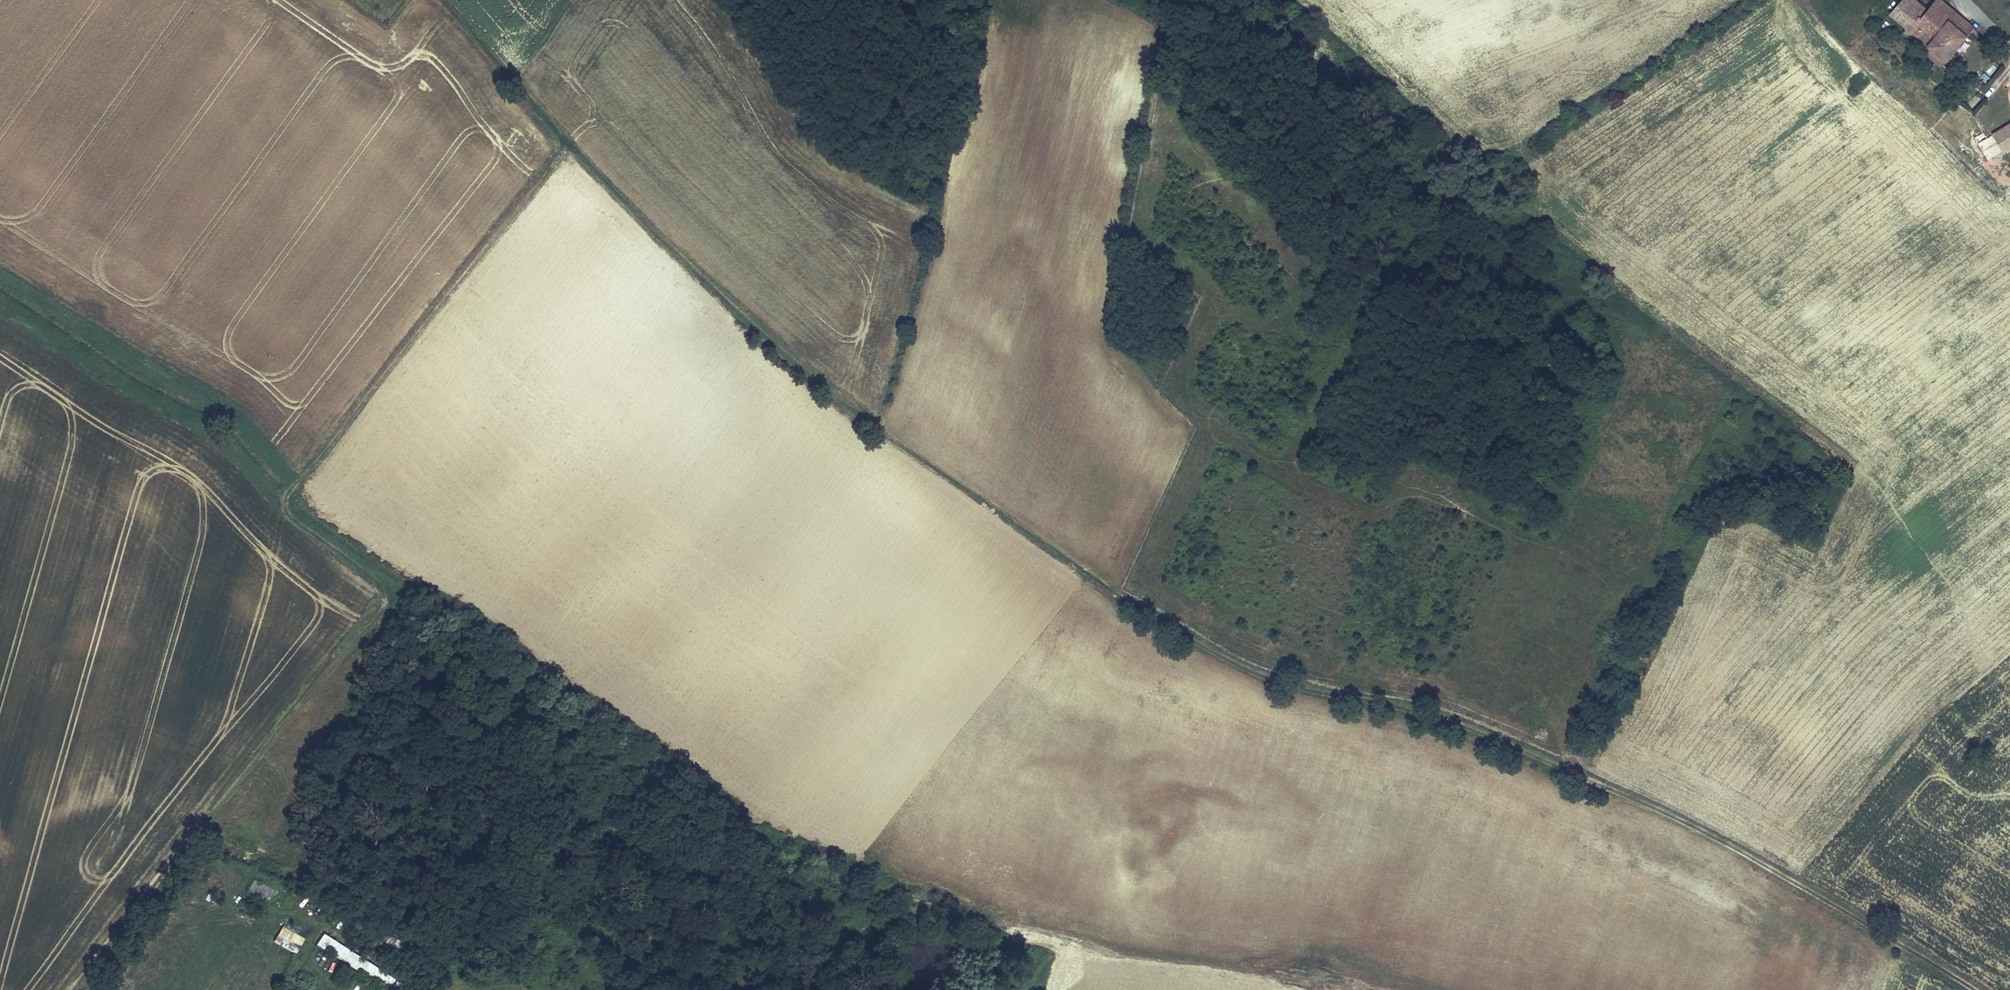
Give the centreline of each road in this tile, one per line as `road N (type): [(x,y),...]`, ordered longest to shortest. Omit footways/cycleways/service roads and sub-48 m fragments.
road 1 (track): [(1971,989),(1700,827),(1433,713),(1272,680),(1117,596),(873,430),(559,139),(444,0)]

